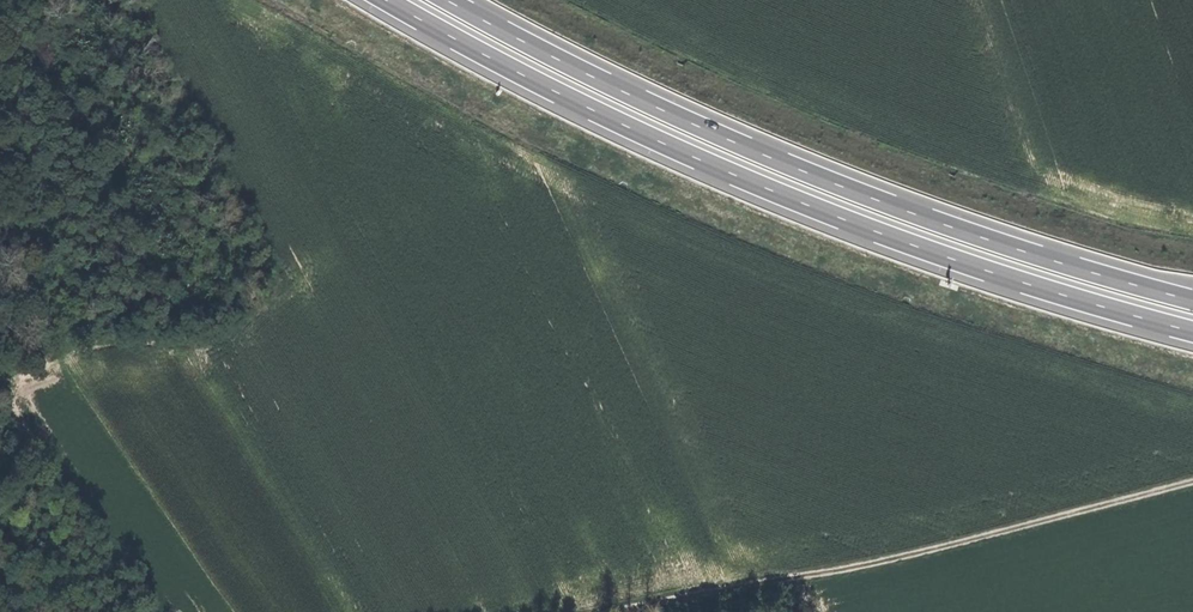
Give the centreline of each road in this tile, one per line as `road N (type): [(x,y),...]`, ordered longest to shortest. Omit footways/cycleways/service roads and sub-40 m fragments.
road 1 (trunk): [(382,0),(596,115),(809,209),(1031,288),(1192,335)]
road 2 (trunk): [(1192,304),(1027,256),(807,176),(595,81),(442,0)]
road 3 (track): [(612,611),(839,569),(1192,482)]

